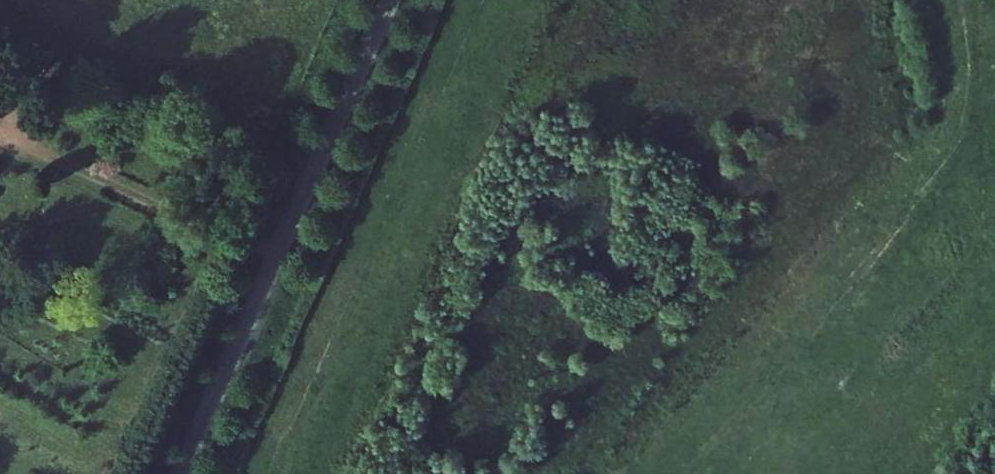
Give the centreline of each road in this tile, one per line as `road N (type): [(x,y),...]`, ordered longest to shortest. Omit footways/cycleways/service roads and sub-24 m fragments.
road 1 (unclassified): [(182,473),(392,0)]

